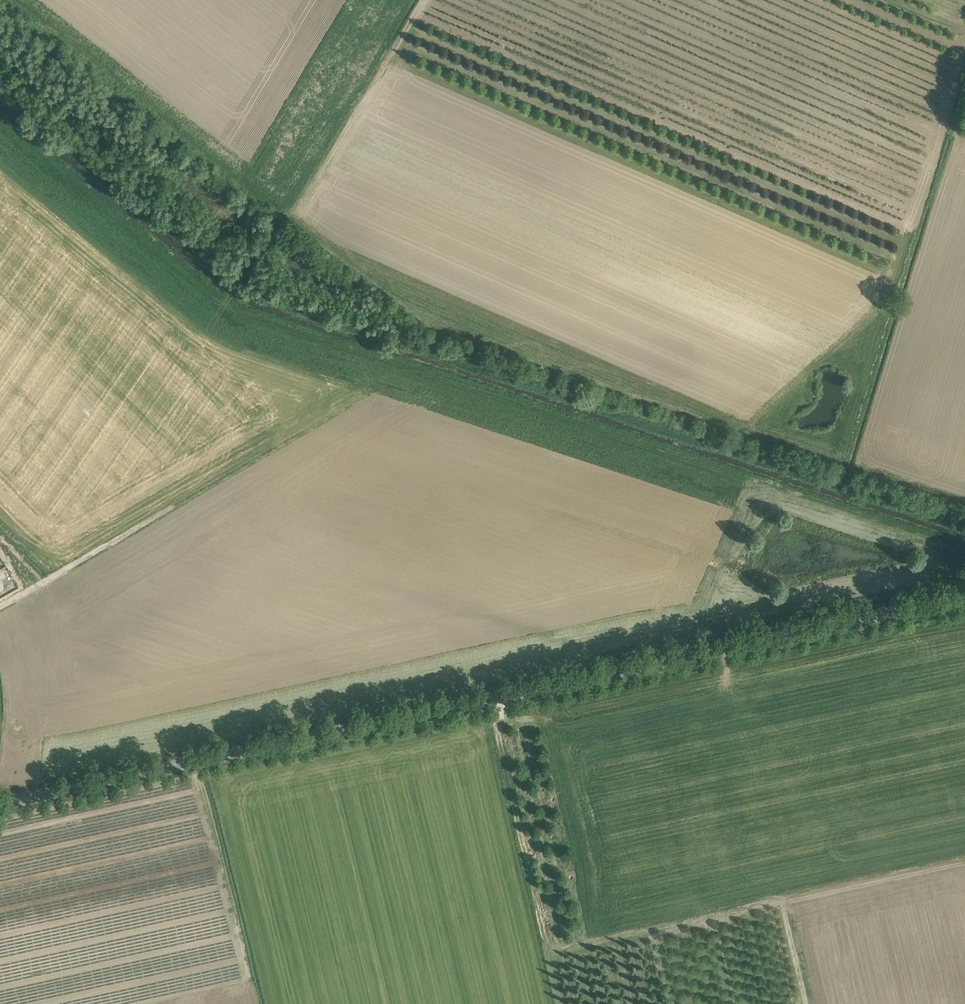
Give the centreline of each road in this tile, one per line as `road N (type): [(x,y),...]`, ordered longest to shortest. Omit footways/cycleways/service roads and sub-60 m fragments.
road 1 (unclassified): [(0,796),(964,598)]
road 2 (track): [(283,214),(13,0)]

